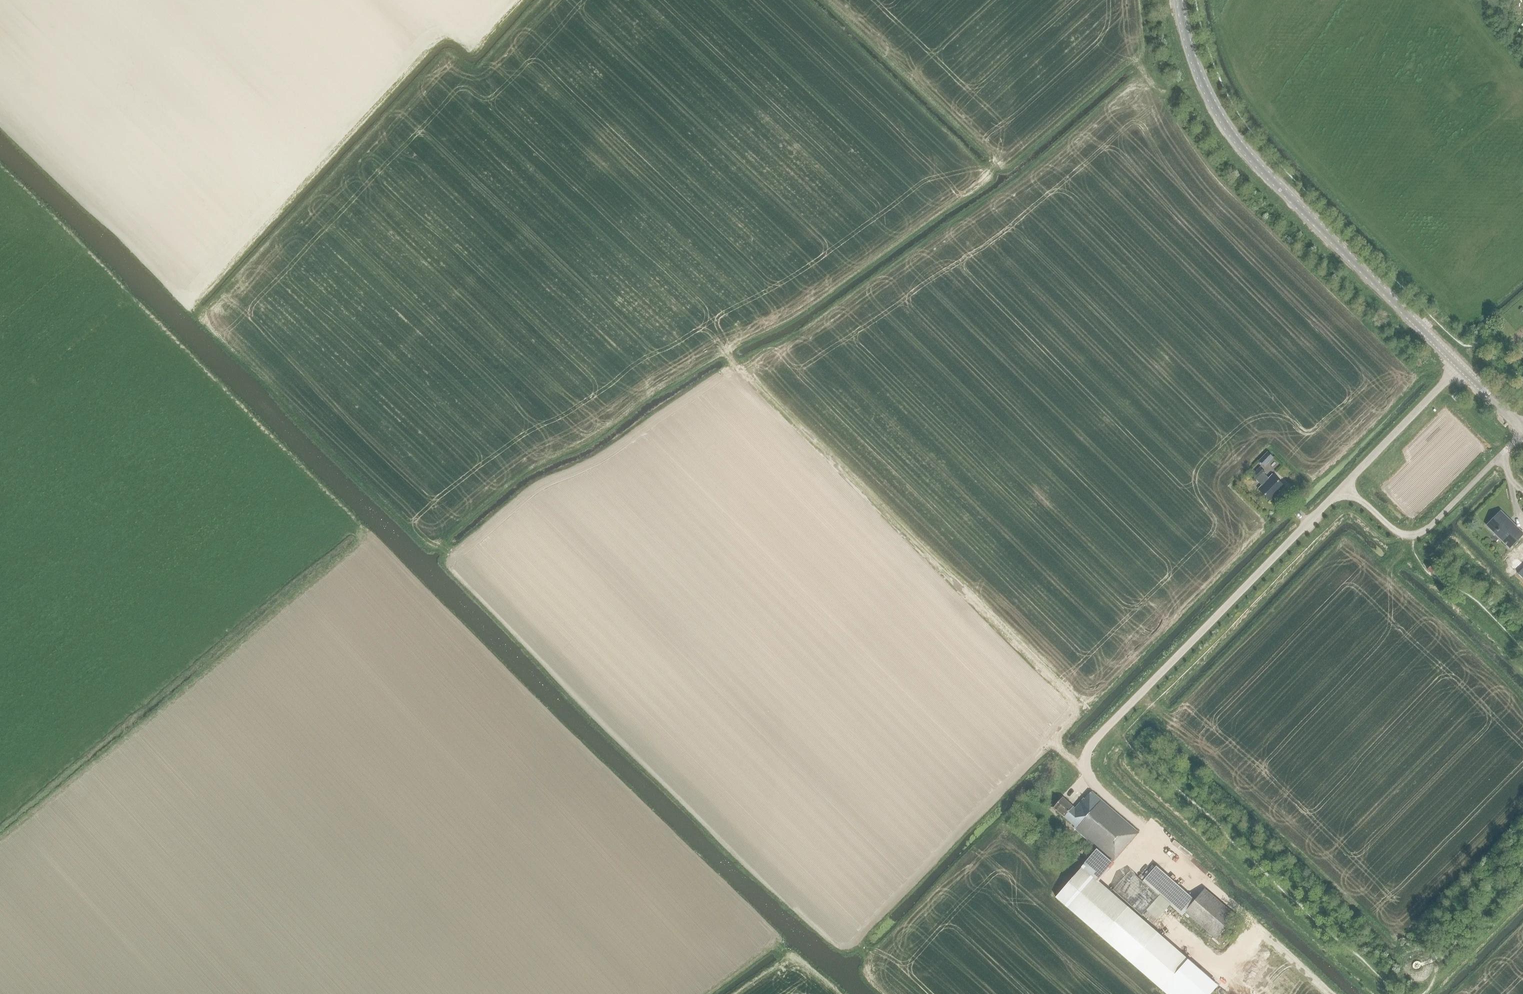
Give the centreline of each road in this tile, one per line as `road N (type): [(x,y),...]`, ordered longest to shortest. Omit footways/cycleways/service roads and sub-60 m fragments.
road 1 (secondary): [(1460,365),(1239,143),(1195,62),(1180,0)]
road 2 (unclassified): [(1094,740),(1344,485)]
road 3 (unclassified): [(1344,485),(1397,531),(1418,535),(1522,432)]
road 4 (unclassified): [(1344,485),(1460,365)]

